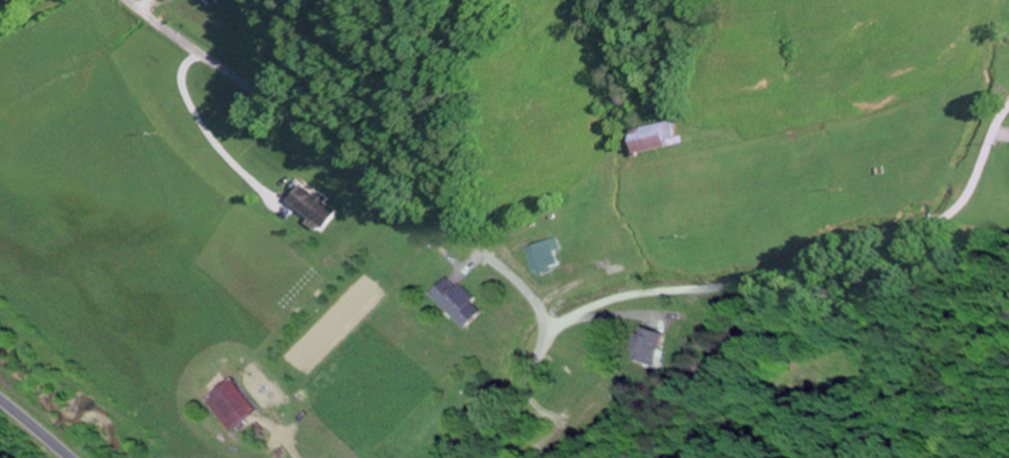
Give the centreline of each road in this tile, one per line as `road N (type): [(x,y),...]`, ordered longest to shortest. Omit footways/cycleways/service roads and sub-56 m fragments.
road 1 (residential): [(456,457),(540,347),(533,301),(392,188),(125,0)]
road 2 (residential): [(541,338),(612,300),(757,281),(839,248),(933,224),(968,199),(1008,110)]

